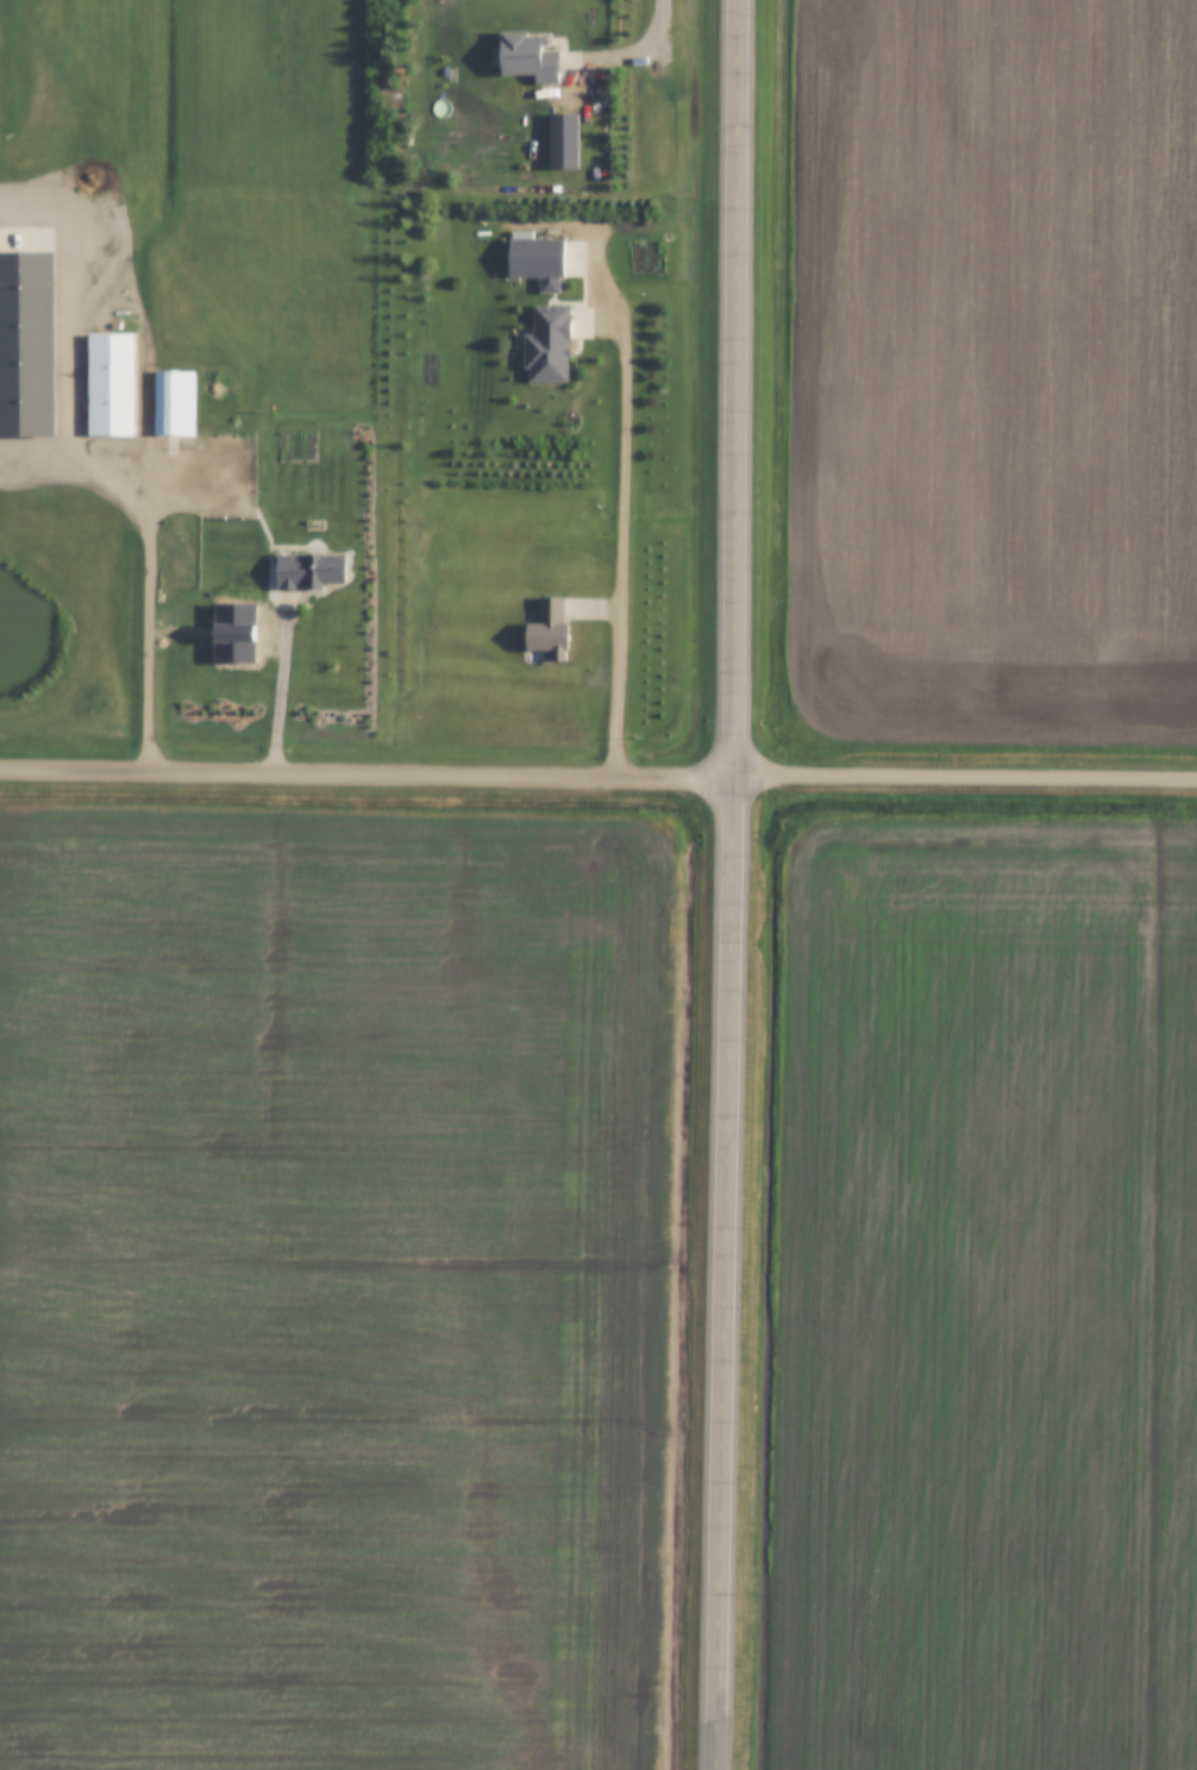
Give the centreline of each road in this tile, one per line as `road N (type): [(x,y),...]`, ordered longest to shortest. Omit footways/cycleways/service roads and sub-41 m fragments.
road 1 (secondary): [(719,1769),(742,0)]
road 2 (residential): [(1196,777),(0,766)]

